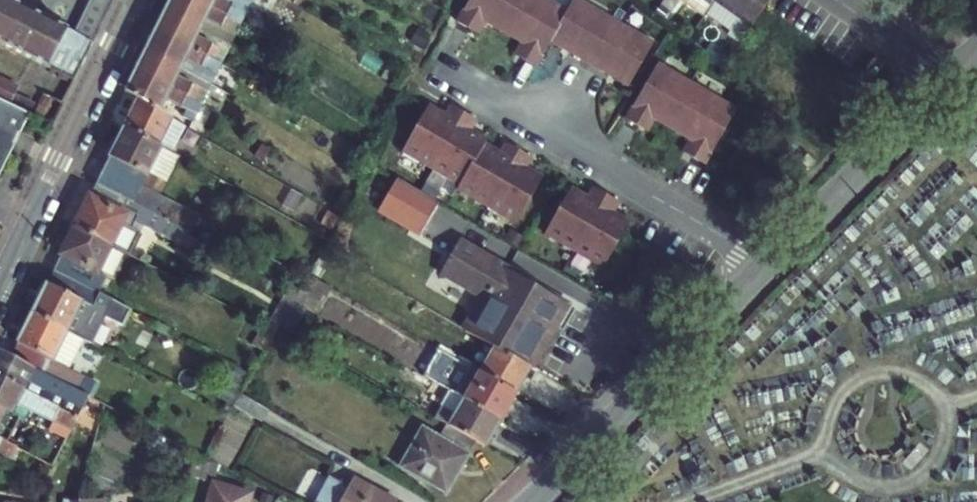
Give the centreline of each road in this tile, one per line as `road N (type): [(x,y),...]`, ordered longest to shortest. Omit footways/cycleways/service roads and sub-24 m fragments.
road 1 (tertiary): [(529,501),(950,77)]
road 2 (residential): [(139,0),(0,283)]
road 3 (residential): [(839,0),(950,77)]

